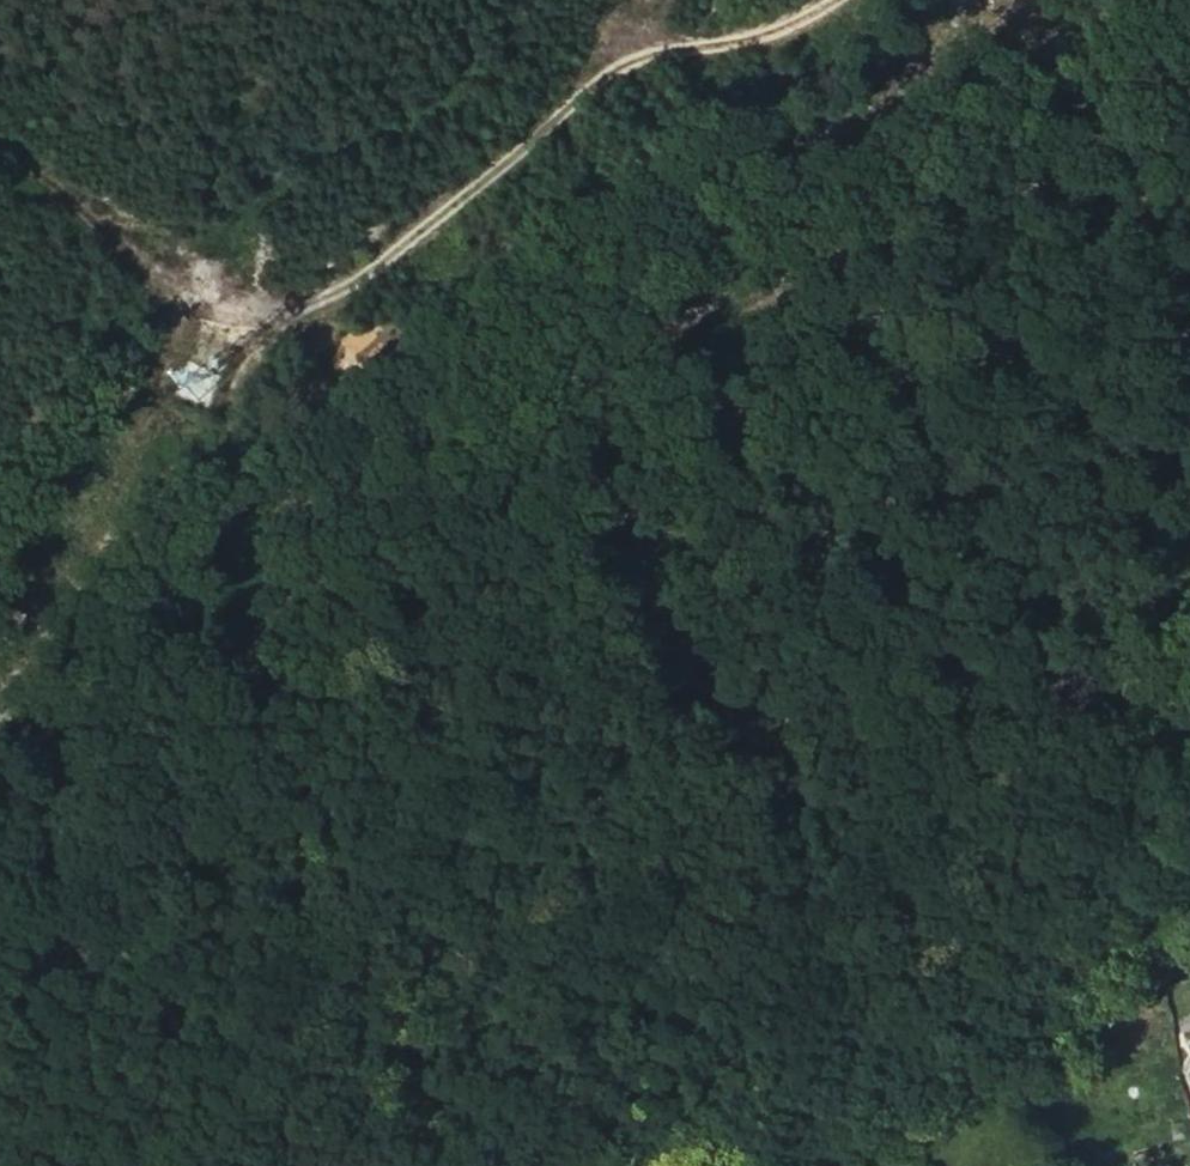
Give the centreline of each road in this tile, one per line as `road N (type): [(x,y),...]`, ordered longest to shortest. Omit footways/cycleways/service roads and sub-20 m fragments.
road 1 (track): [(857,0),(513,247),(349,376),(215,350),(79,200),(0,141)]

